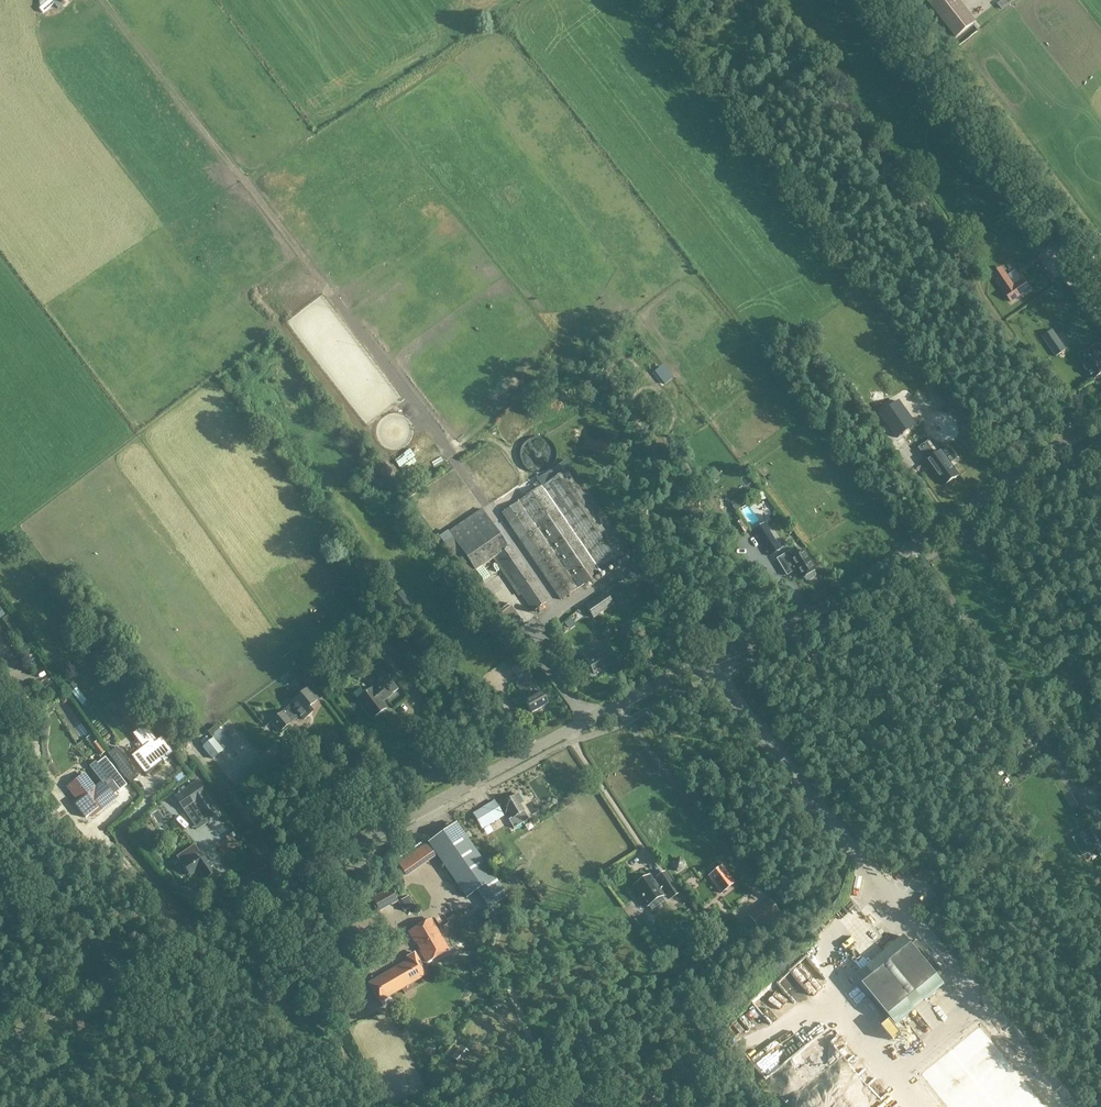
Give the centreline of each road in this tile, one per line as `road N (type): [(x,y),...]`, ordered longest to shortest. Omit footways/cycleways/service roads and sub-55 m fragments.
road 1 (tertiary): [(0,1038),(588,720),(786,627),(1100,418)]

